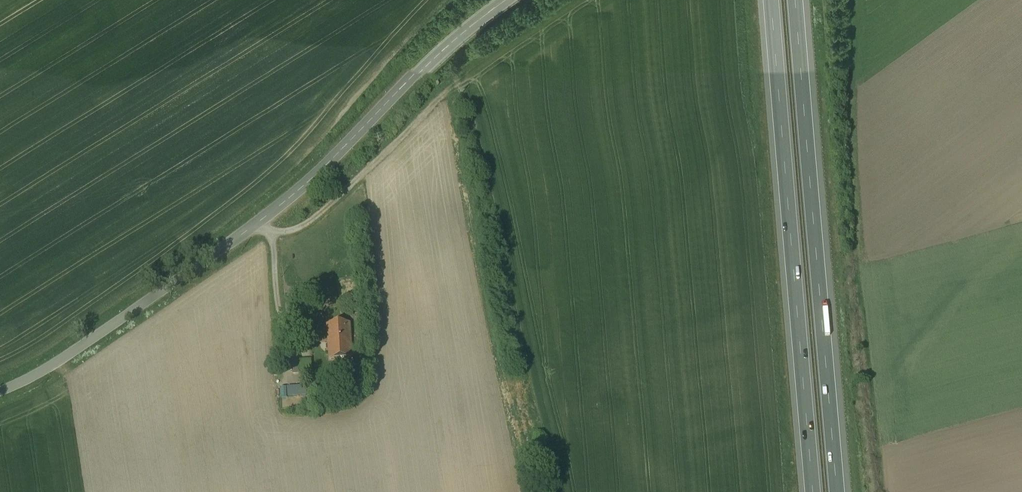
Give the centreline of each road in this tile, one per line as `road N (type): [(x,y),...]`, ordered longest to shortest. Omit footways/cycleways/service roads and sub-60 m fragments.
road 1 (tertiary): [(0,391),(57,363),(291,197),(503,0)]
road 2 (motorway): [(771,0),(814,491)]
road 3 (motorway): [(836,491),(796,0)]
road 4 (track): [(273,235),(309,223),(465,78)]

